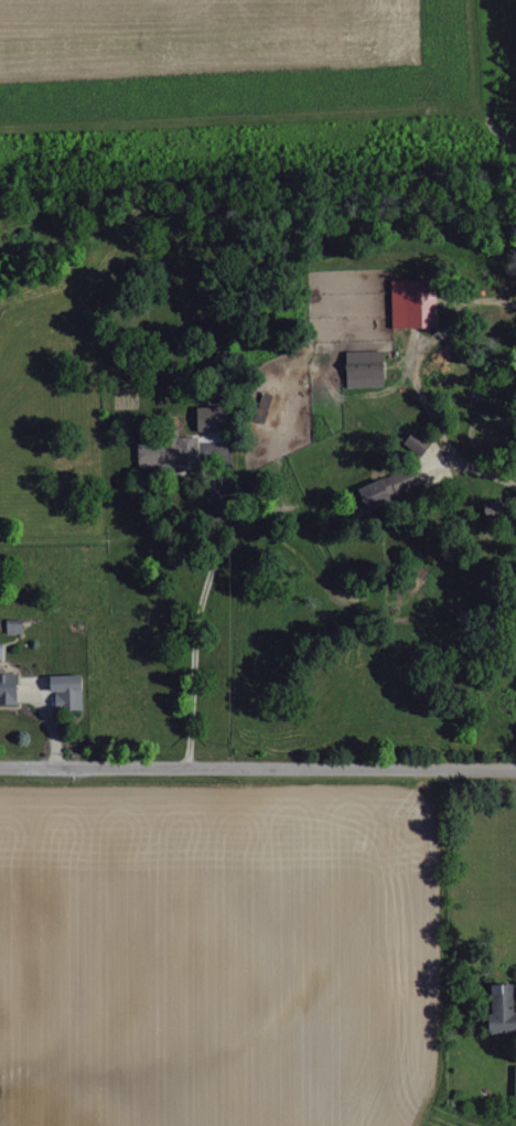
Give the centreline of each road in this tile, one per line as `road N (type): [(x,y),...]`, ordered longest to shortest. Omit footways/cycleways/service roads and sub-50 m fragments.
road 1 (residential): [(515,770),(0,768)]

